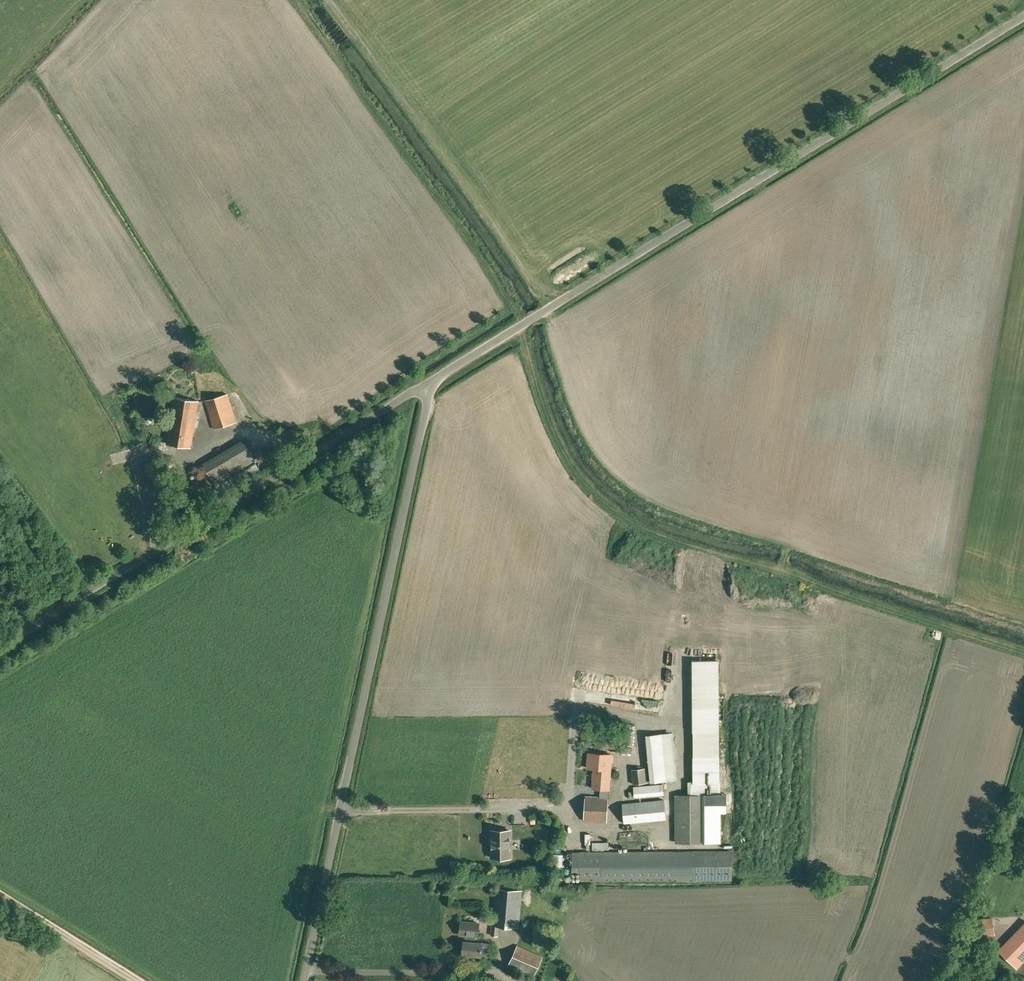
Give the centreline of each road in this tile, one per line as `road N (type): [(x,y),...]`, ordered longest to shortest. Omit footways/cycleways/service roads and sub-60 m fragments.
road 1 (track): [(1023,649),(646,530),(593,494),(550,425),(495,271),(301,0)]
road 2 (unclassified): [(432,383),(1023,17)]
road 3 (unclassified): [(304,980),(432,383)]
road 4 (unclassified): [(0,650),(432,383)]
road 5 (track): [(131,980),(0,898)]

